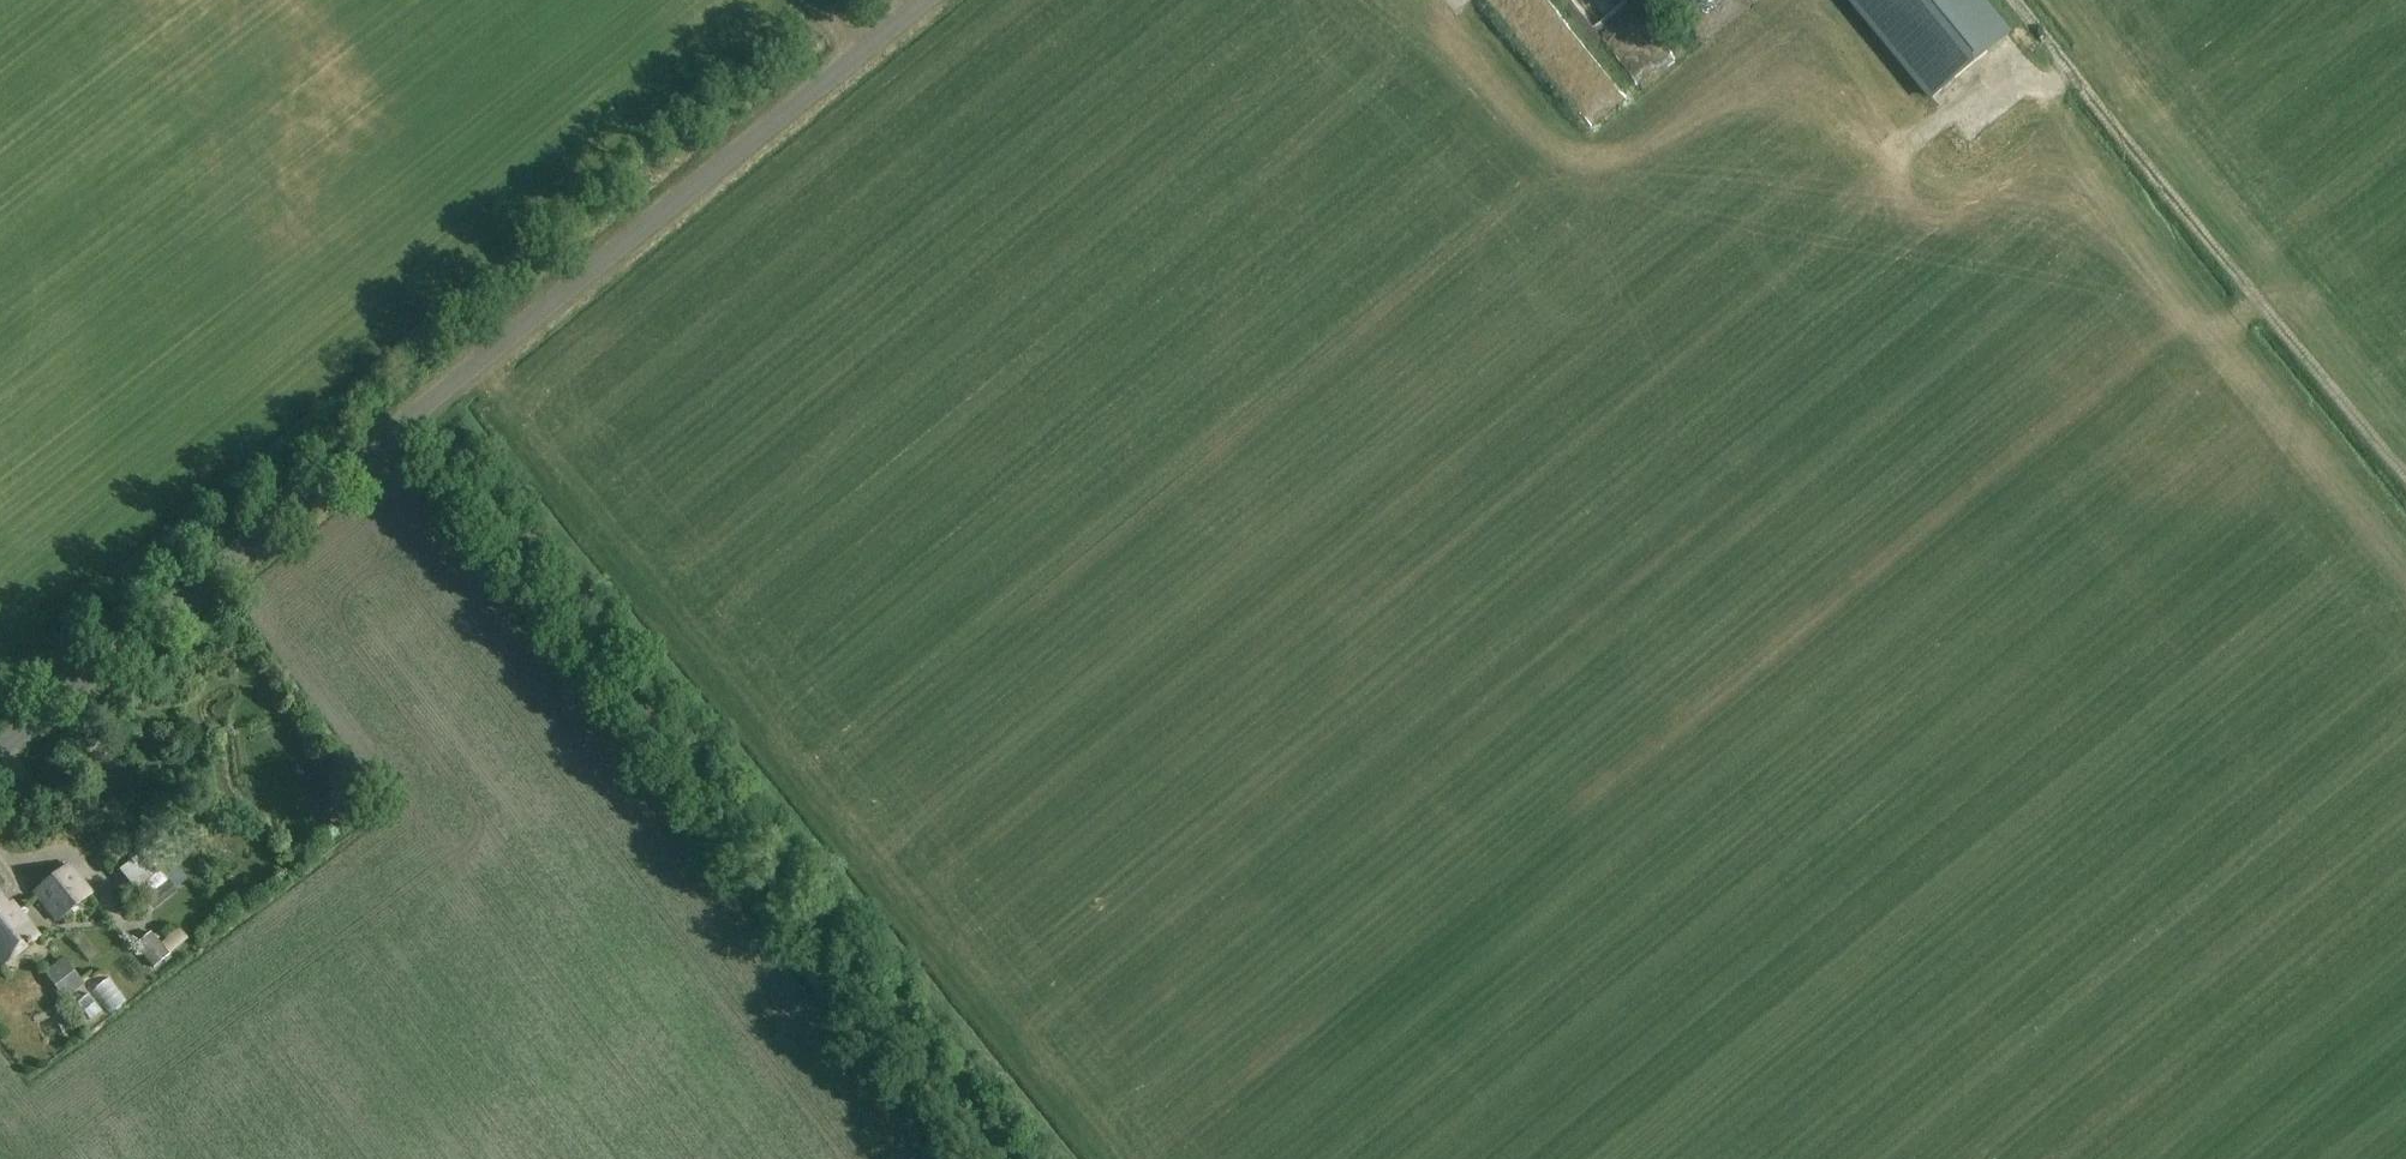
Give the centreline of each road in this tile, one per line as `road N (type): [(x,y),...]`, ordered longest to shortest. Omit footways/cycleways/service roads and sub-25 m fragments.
road 1 (unclassified): [(0,749),(922,0)]

